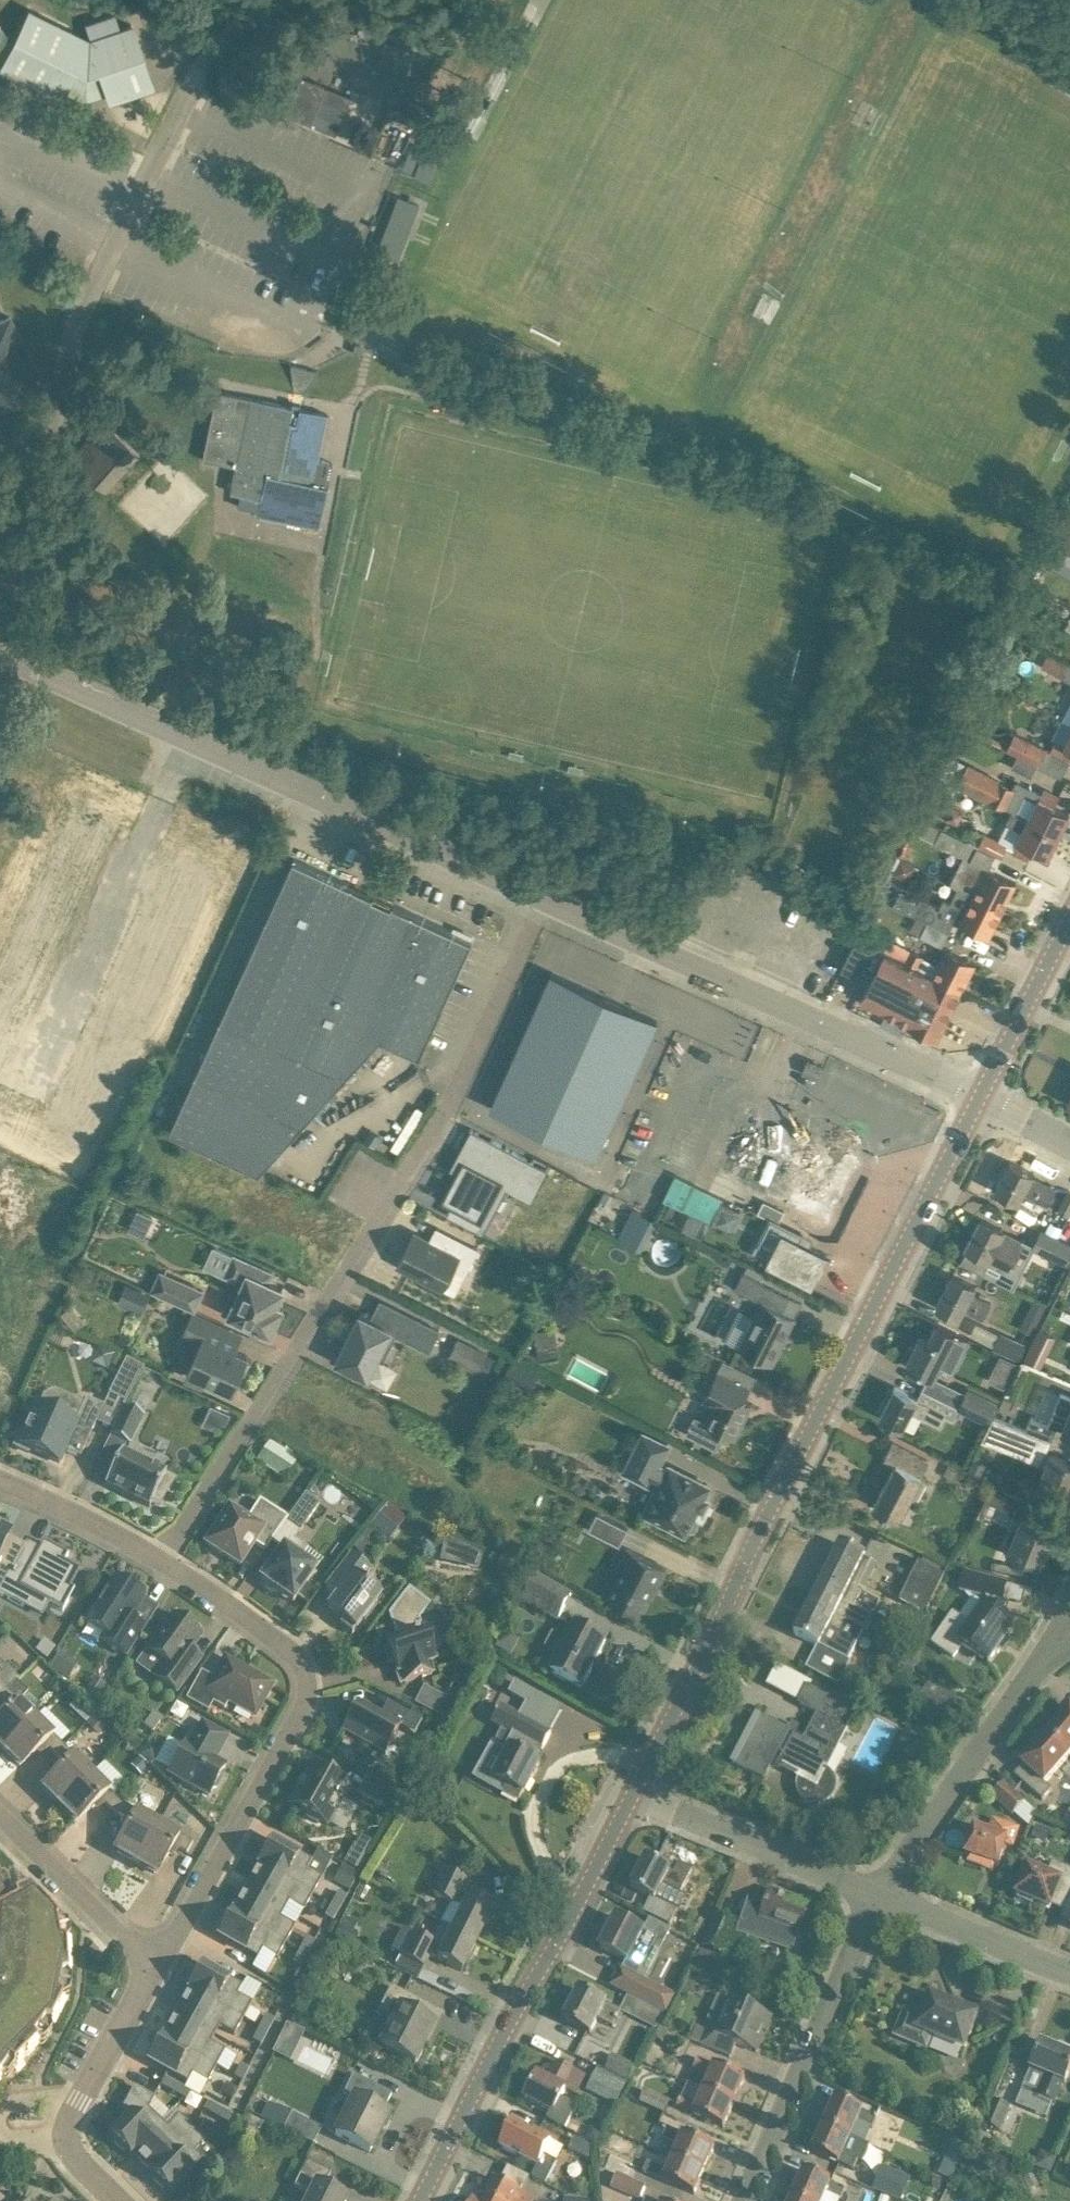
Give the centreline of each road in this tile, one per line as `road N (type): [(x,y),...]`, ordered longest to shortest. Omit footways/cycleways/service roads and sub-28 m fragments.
road 1 (unclassified): [(0,652),(979,1096)]
road 2 (secondary): [(628,1803),(979,1096)]
road 3 (residential): [(163,1972),(305,1705),(308,1673),(268,1632),(160,1562)]
road 4 (secondary): [(421,2200),(628,1803)]
road 5 (residential): [(391,1198),(160,1562)]
road 6 (residential): [(745,2200),(881,1896)]
road 7 (residential): [(881,1896),(1056,1635)]
road 8 (residential): [(881,1896),(628,1803)]
road 9 (residential): [(0,1817),(163,1972)]
road 10 (residential): [(1069,1975),(881,1896)]
road 11 (secondary): [(979,1096),(1069,917)]
road 12 (residential): [(68,2139),(79,2102),(163,1972)]
road 13 (residential): [(160,1562),(0,1479)]

